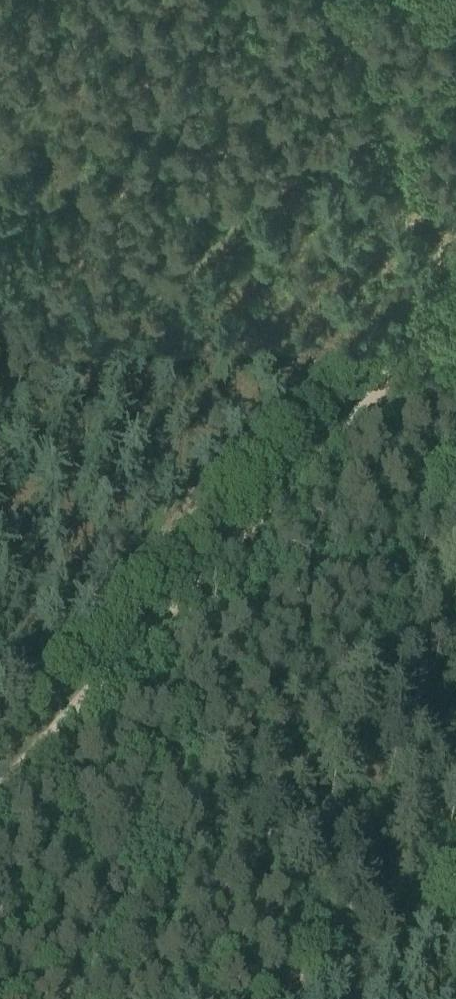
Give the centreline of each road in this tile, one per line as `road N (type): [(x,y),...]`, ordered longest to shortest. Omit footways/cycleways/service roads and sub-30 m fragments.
road 1 (track): [(0,804),(455,322)]
road 2 (track): [(0,456),(342,126),(377,104),(386,23),(404,0)]
road 3 (track): [(455,952),(284,998)]

